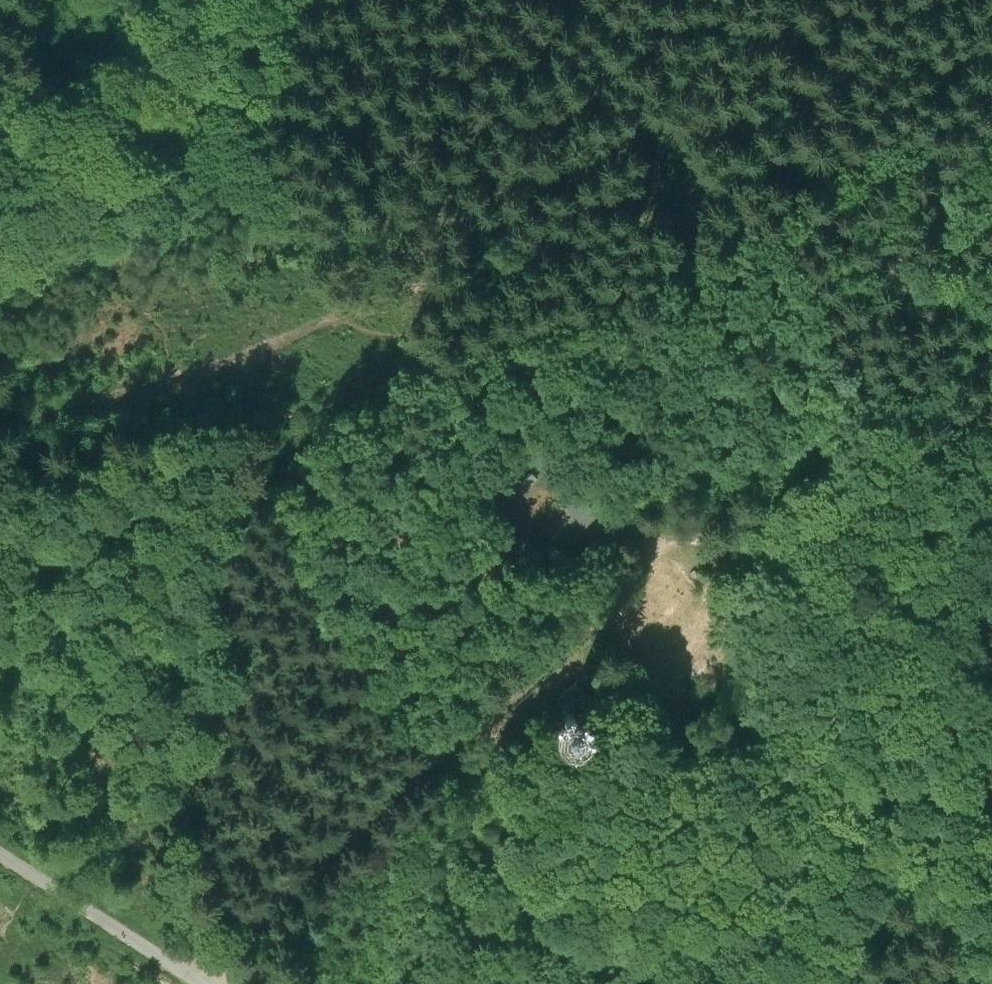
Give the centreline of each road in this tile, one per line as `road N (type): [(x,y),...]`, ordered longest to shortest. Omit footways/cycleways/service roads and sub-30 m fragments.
road 1 (track): [(991,690),(750,561),(687,539)]
road 2 (track): [(687,539),(641,360),(564,246)]

